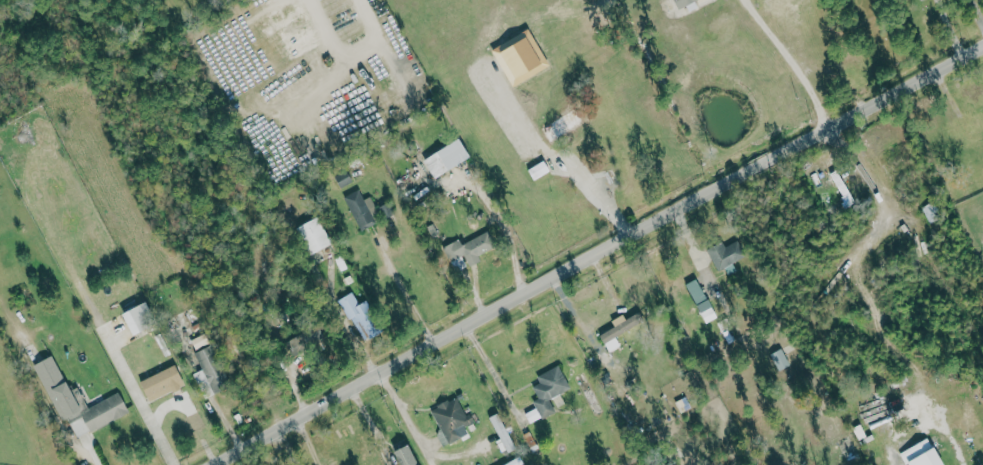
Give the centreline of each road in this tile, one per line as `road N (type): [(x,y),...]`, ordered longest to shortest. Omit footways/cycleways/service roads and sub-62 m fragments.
road 1 (residential): [(217,464),(982,43)]

